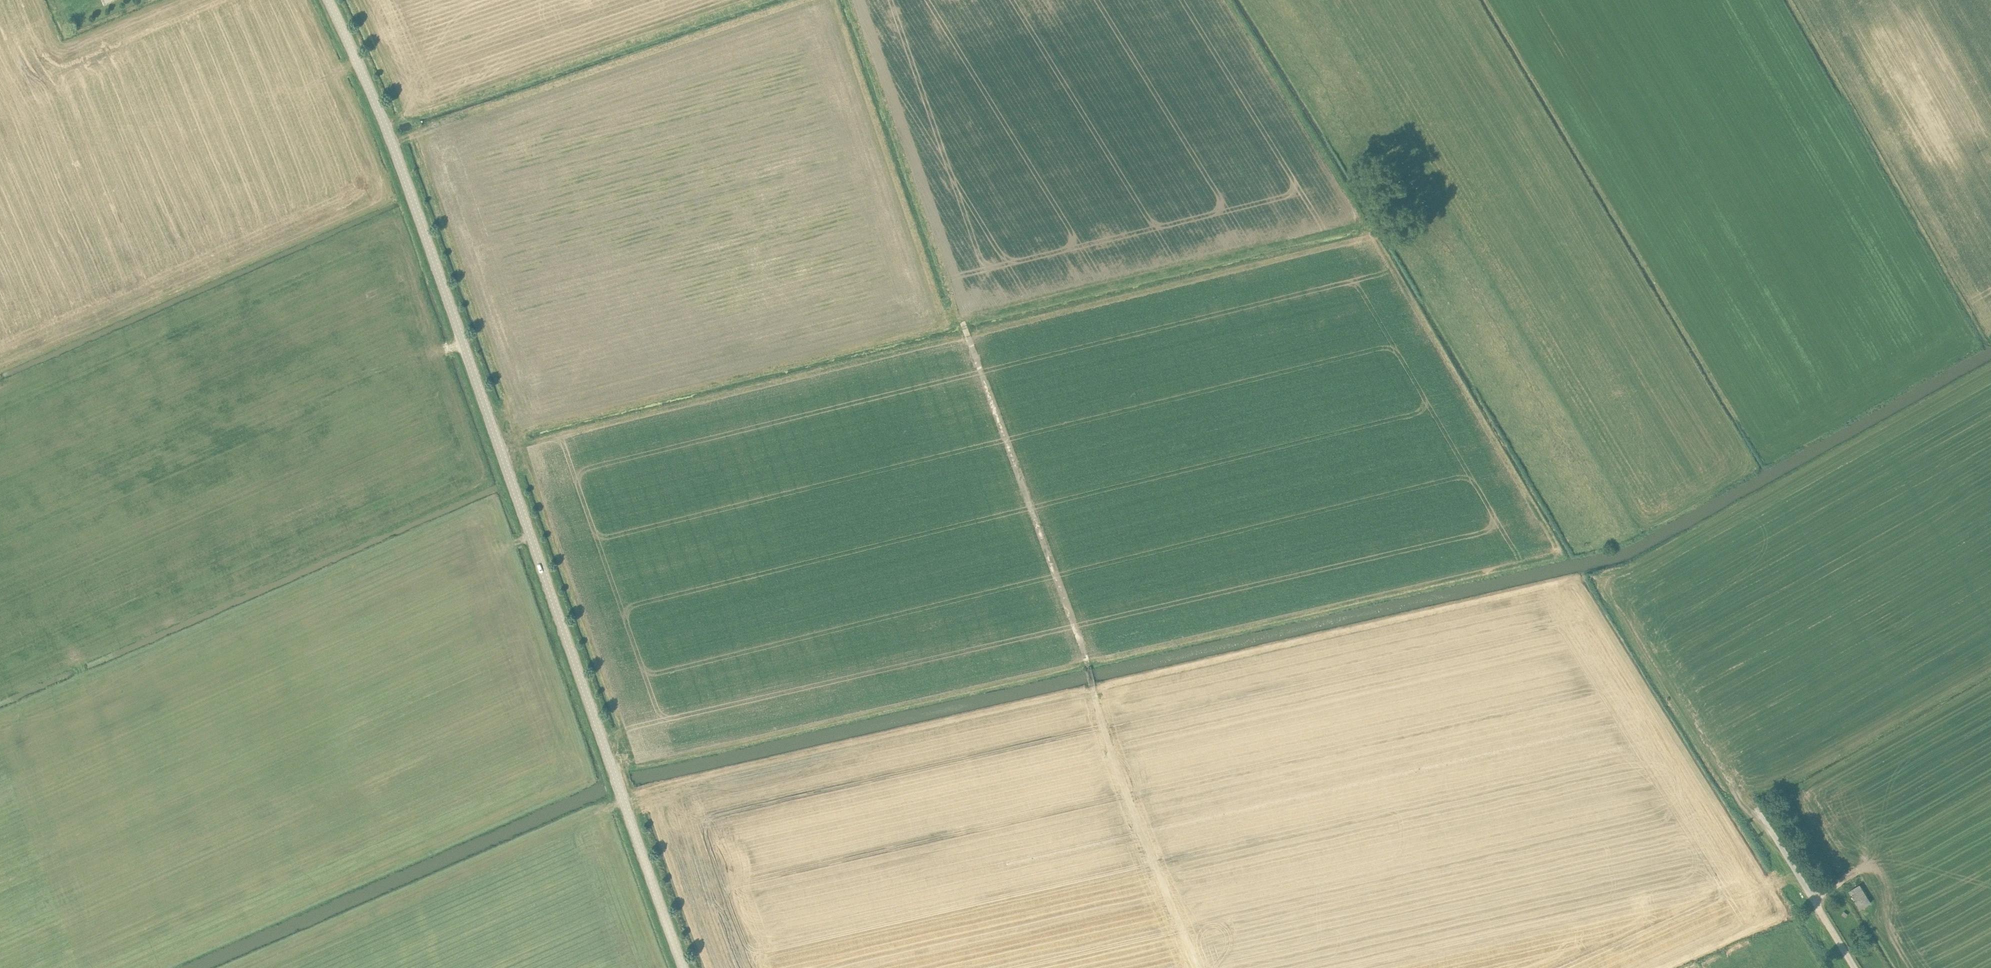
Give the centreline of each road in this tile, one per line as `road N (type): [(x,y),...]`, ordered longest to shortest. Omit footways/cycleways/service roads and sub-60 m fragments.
road 1 (tertiary): [(686,967),(383,122),(328,0)]
road 2 (unclassified): [(1856,967),(1771,830)]

